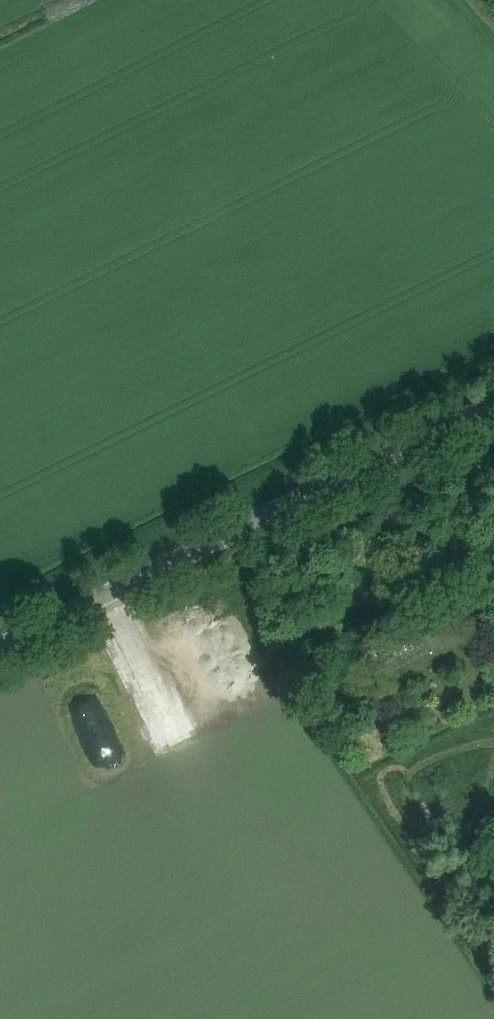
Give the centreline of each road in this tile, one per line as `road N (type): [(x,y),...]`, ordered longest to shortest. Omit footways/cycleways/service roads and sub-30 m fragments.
road 1 (tertiary): [(0,647),(493,406)]

